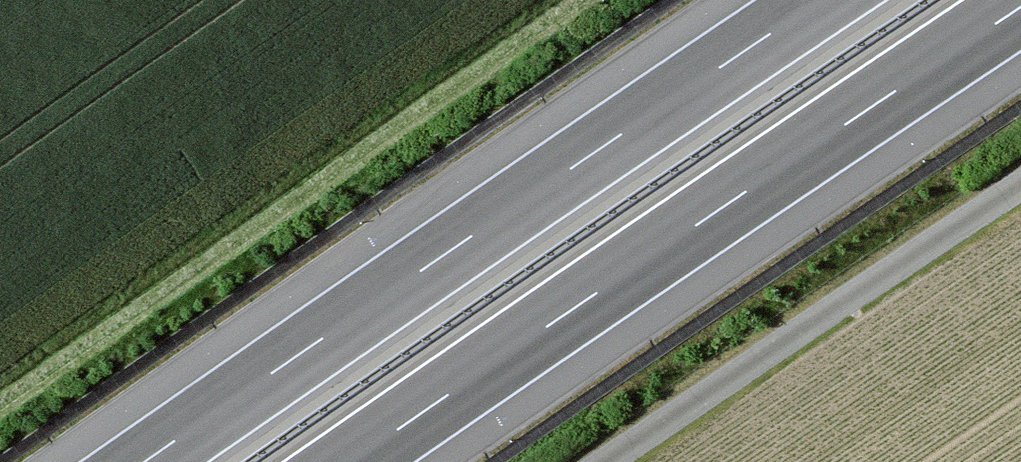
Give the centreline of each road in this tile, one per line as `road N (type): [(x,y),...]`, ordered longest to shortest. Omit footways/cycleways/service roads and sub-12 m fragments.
road 1 (motorway): [(821,0),(145,461)]
road 2 (motorway): [(351,461),(1020,7)]
road 3 (track): [(0,386),(558,0)]
road 4 (track): [(1020,185),(606,461)]

